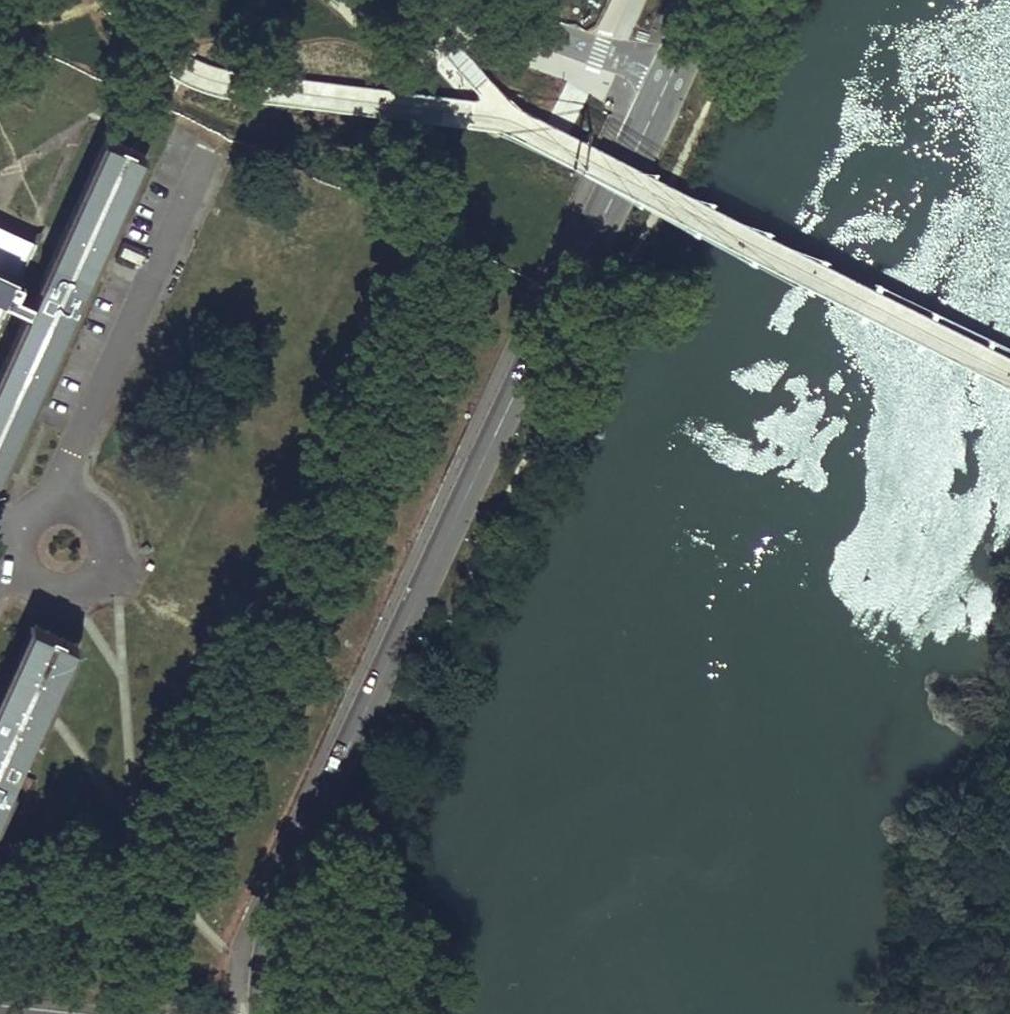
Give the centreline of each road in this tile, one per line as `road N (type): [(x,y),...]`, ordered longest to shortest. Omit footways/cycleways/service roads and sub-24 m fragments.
road 1 (residential): [(704,0),(294,873),(269,973),(268,1013)]

